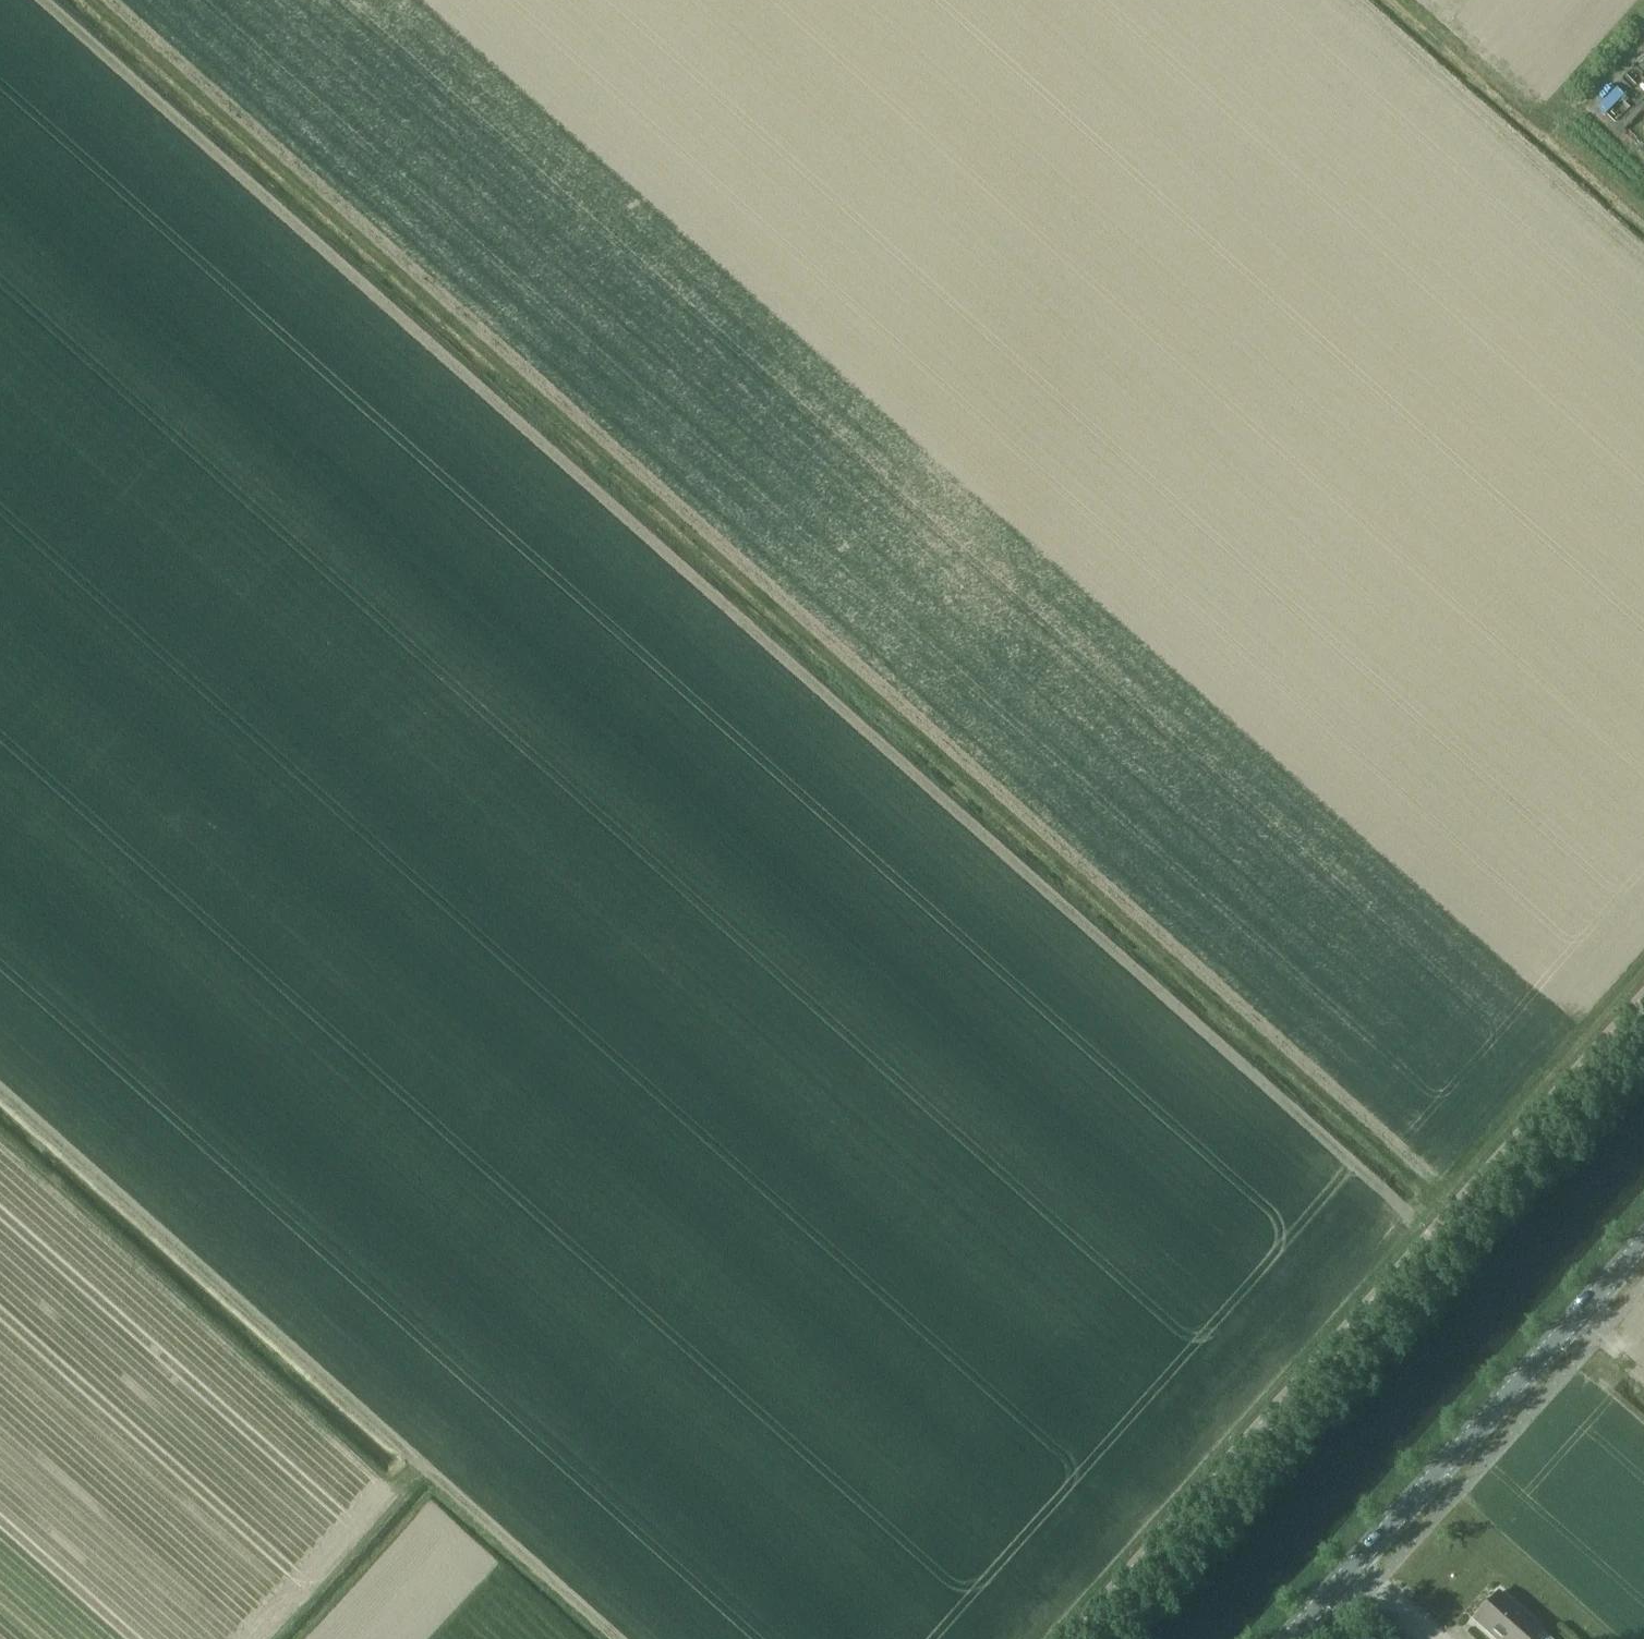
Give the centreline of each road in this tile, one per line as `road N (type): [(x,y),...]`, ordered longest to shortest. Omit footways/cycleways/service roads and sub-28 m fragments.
road 1 (unclassified): [(1073,1638),(1643,1004)]
road 2 (tertiary): [(1289,1638),(1643,1241)]

